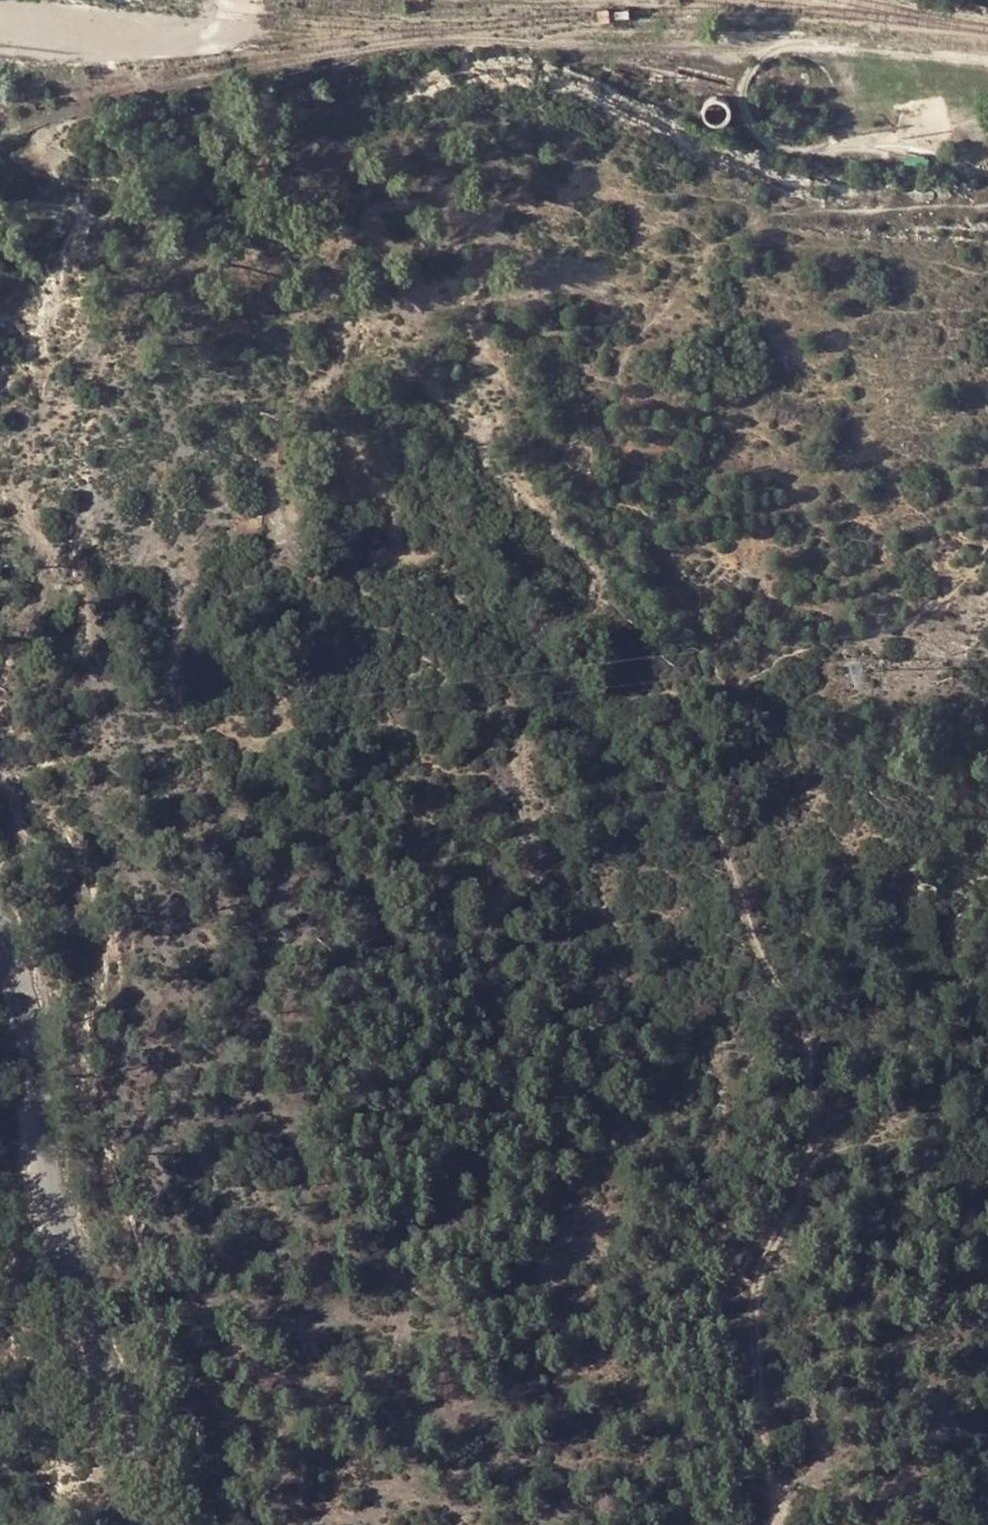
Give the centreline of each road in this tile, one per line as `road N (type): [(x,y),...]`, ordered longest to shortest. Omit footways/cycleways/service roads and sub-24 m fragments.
road 1 (track): [(791,653),(751,676),(735,706),(723,822),(752,932),(807,1049),(814,1119),(805,1180),(768,1255),(761,1296),(777,1524)]
road 2 (unclassified): [(156,1524),(110,1378),(23,1155),(15,993),(0,953)]
road 3 (track): [(0,24),(194,41),(224,23),(235,0)]

